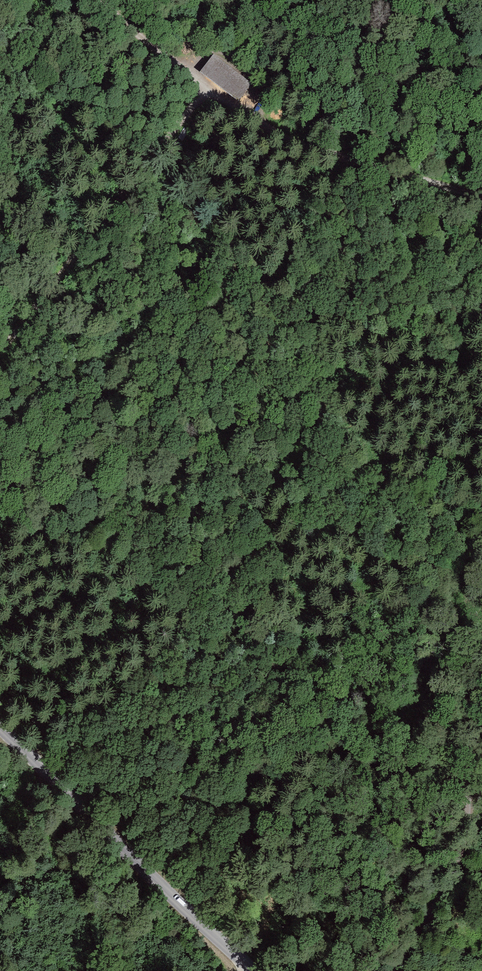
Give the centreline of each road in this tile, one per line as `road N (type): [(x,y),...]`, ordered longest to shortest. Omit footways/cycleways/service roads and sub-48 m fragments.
road 1 (unclassified): [(0,727),(255,970)]
road 2 (track): [(0,348),(202,87)]
road 3 (track): [(398,970),(453,879),(481,677)]
road 4 (track): [(481,199),(294,145),(202,87)]
road 5 (track): [(202,87),(106,0)]

